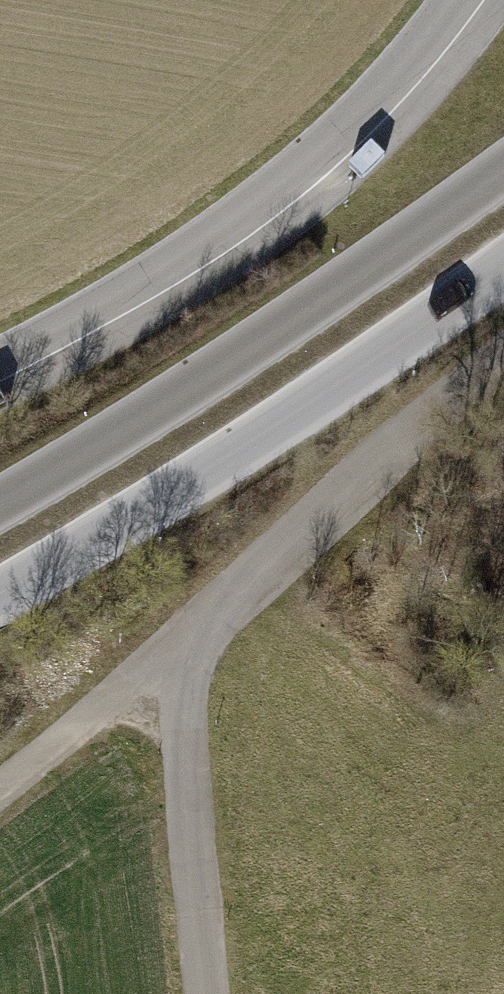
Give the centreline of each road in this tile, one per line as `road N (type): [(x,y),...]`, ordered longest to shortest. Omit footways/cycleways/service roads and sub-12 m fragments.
road 1 (residential): [(198,993),(190,652),(381,456),(503,364)]
road 2 (secondary): [(503,170),(205,378),(0,503)]
road 3 (secondary): [(0,595),(243,446),(503,268)]
road 4 (unclassified): [(0,357),(179,259),(358,118),(455,0)]
road 5 (track): [(0,792),(190,652)]

